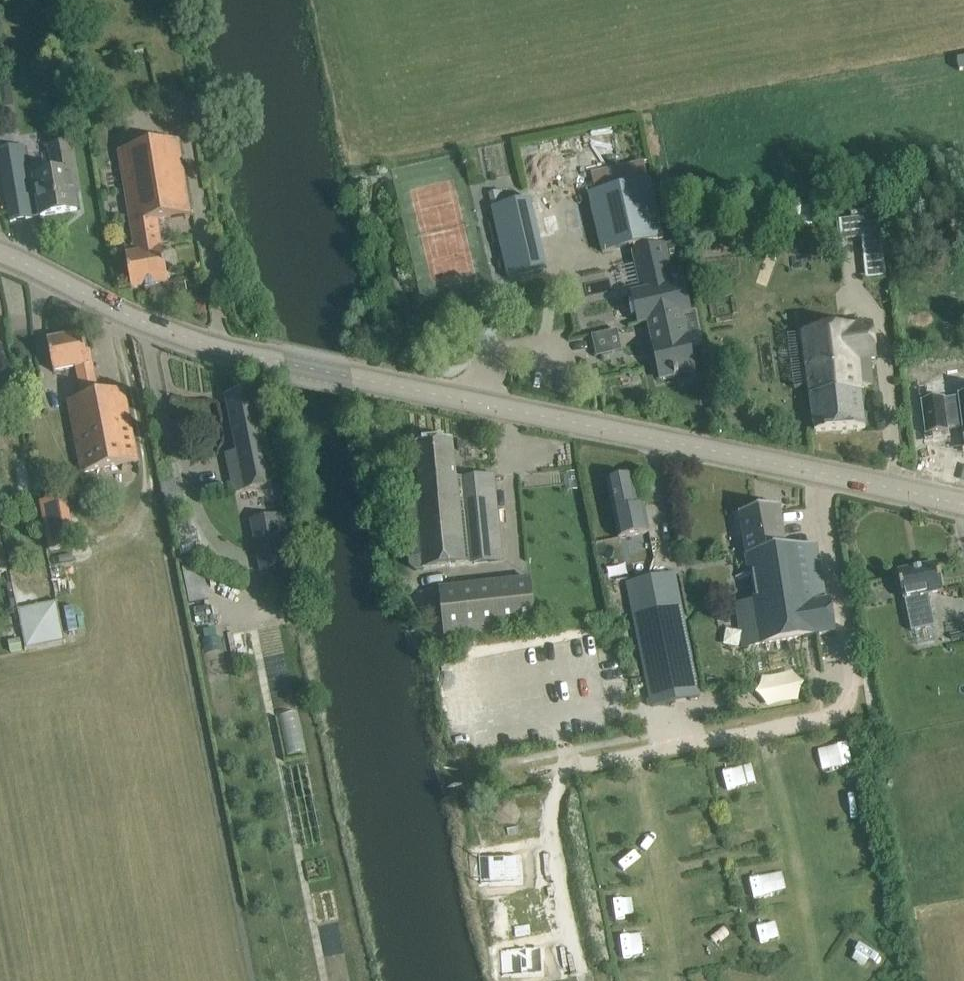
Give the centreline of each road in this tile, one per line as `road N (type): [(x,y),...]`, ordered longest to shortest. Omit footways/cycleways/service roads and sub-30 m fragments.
road 1 (tertiary): [(963,505),(184,338),(0,253)]

